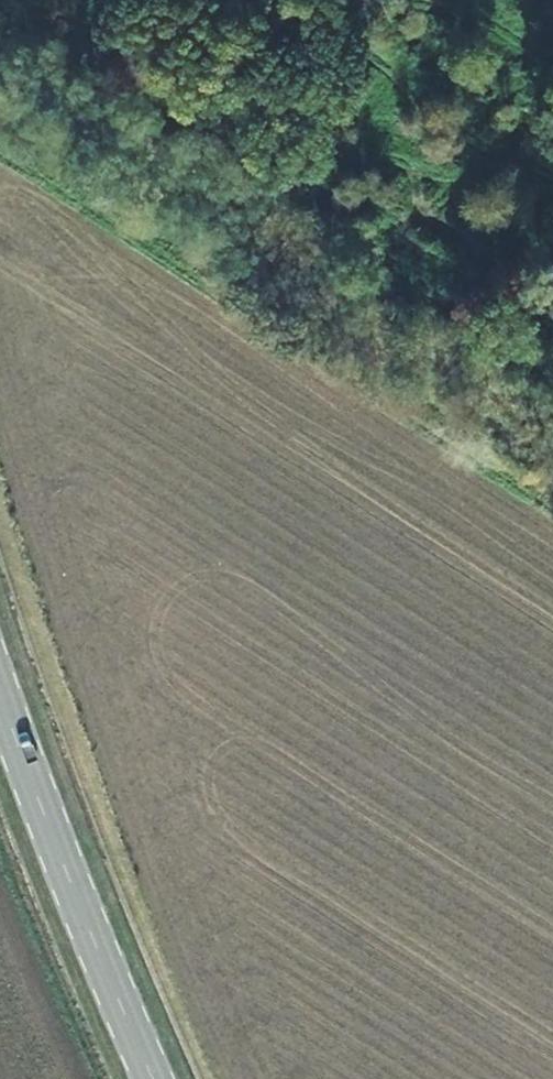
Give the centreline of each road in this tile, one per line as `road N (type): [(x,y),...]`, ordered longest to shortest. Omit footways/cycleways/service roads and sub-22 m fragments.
road 1 (primary): [(152,1078),(0,696)]

